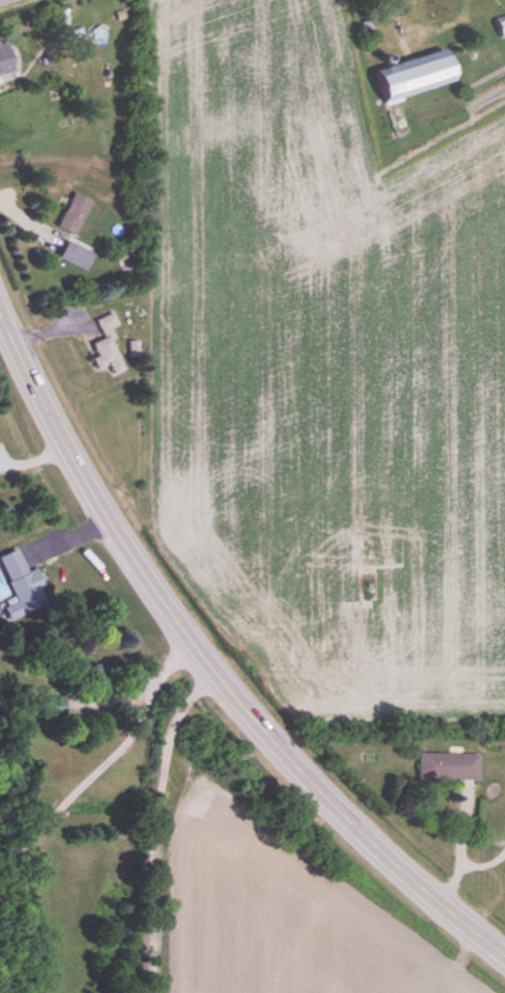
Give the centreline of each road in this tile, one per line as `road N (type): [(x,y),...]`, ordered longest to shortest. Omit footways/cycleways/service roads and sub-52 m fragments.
road 1 (primary): [(504,955),(380,852),(173,619),(66,446),(0,312)]

